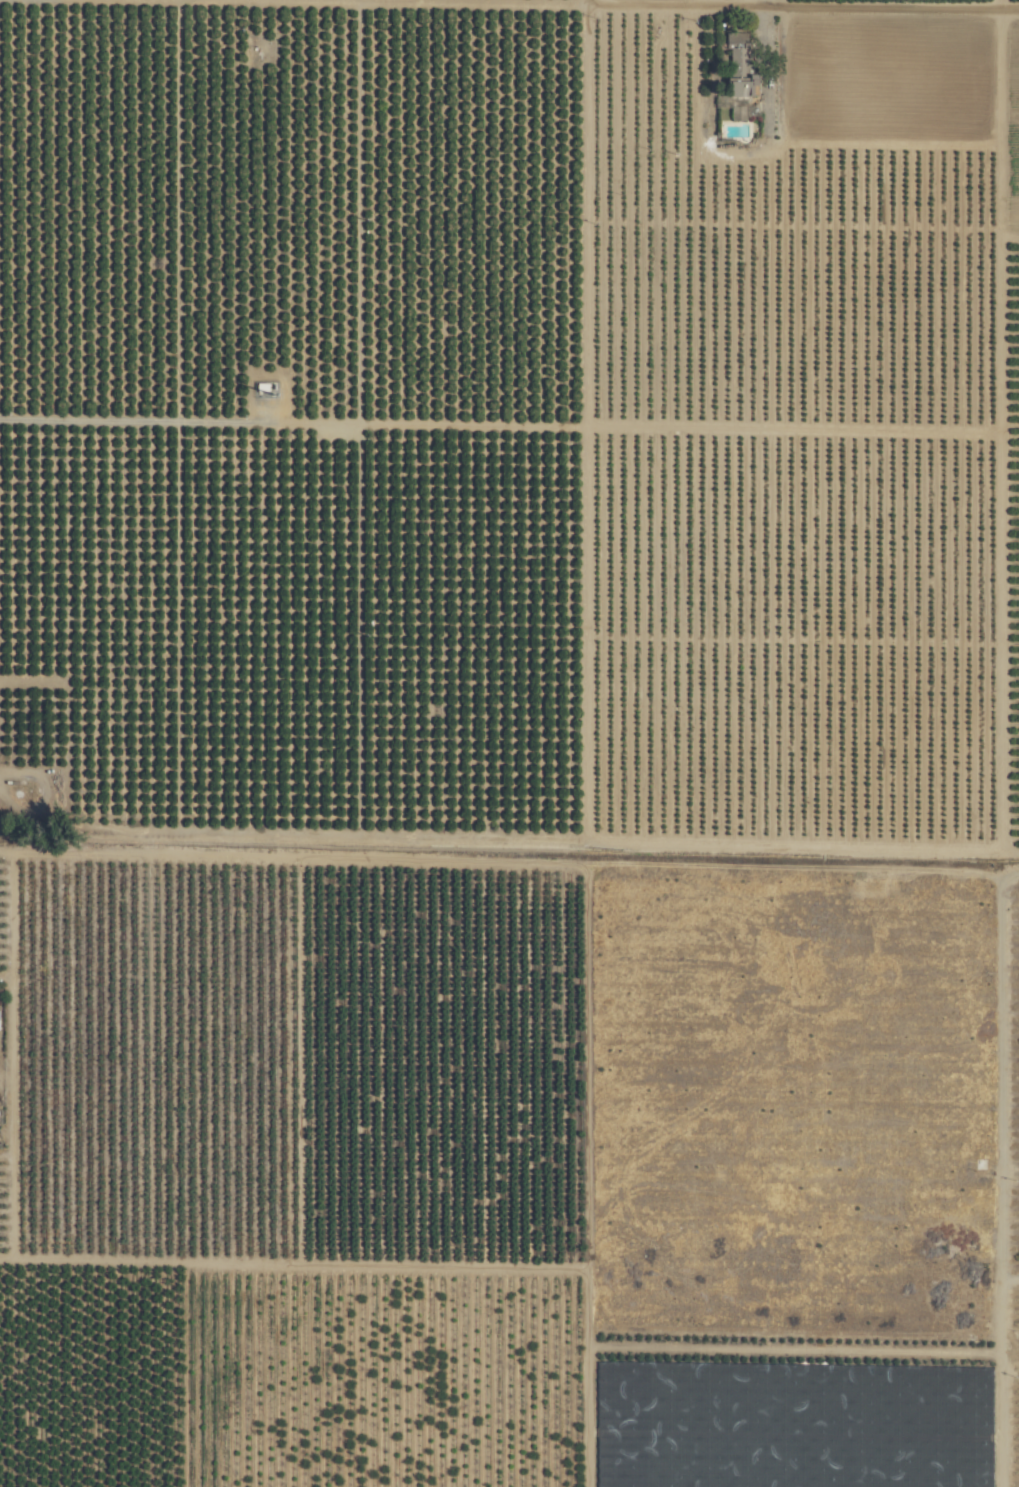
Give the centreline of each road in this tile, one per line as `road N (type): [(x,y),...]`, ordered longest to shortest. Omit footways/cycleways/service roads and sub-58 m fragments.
road 1 (track): [(1018,4),(653,0)]

